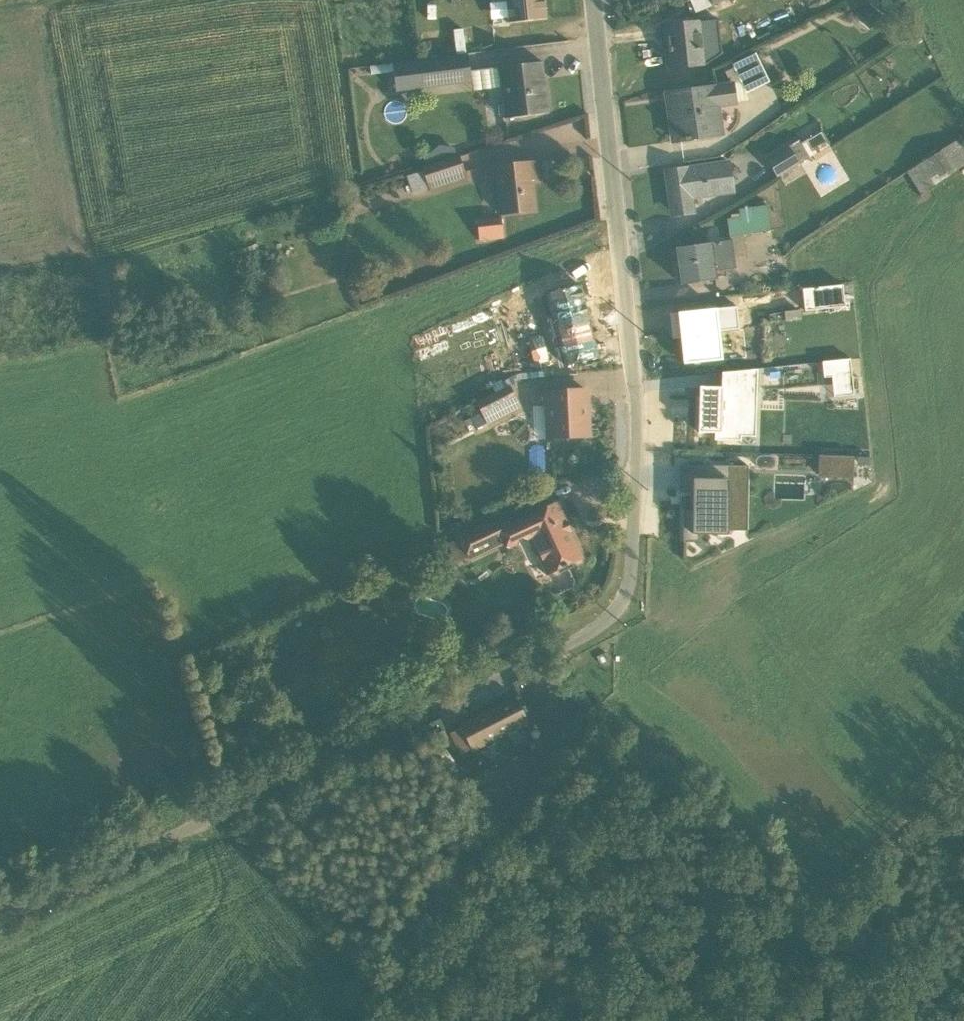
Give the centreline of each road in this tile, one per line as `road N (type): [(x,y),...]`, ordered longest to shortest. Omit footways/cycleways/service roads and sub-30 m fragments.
road 1 (residential): [(592,0),(631,360),(625,592),(576,641),(0,921)]

